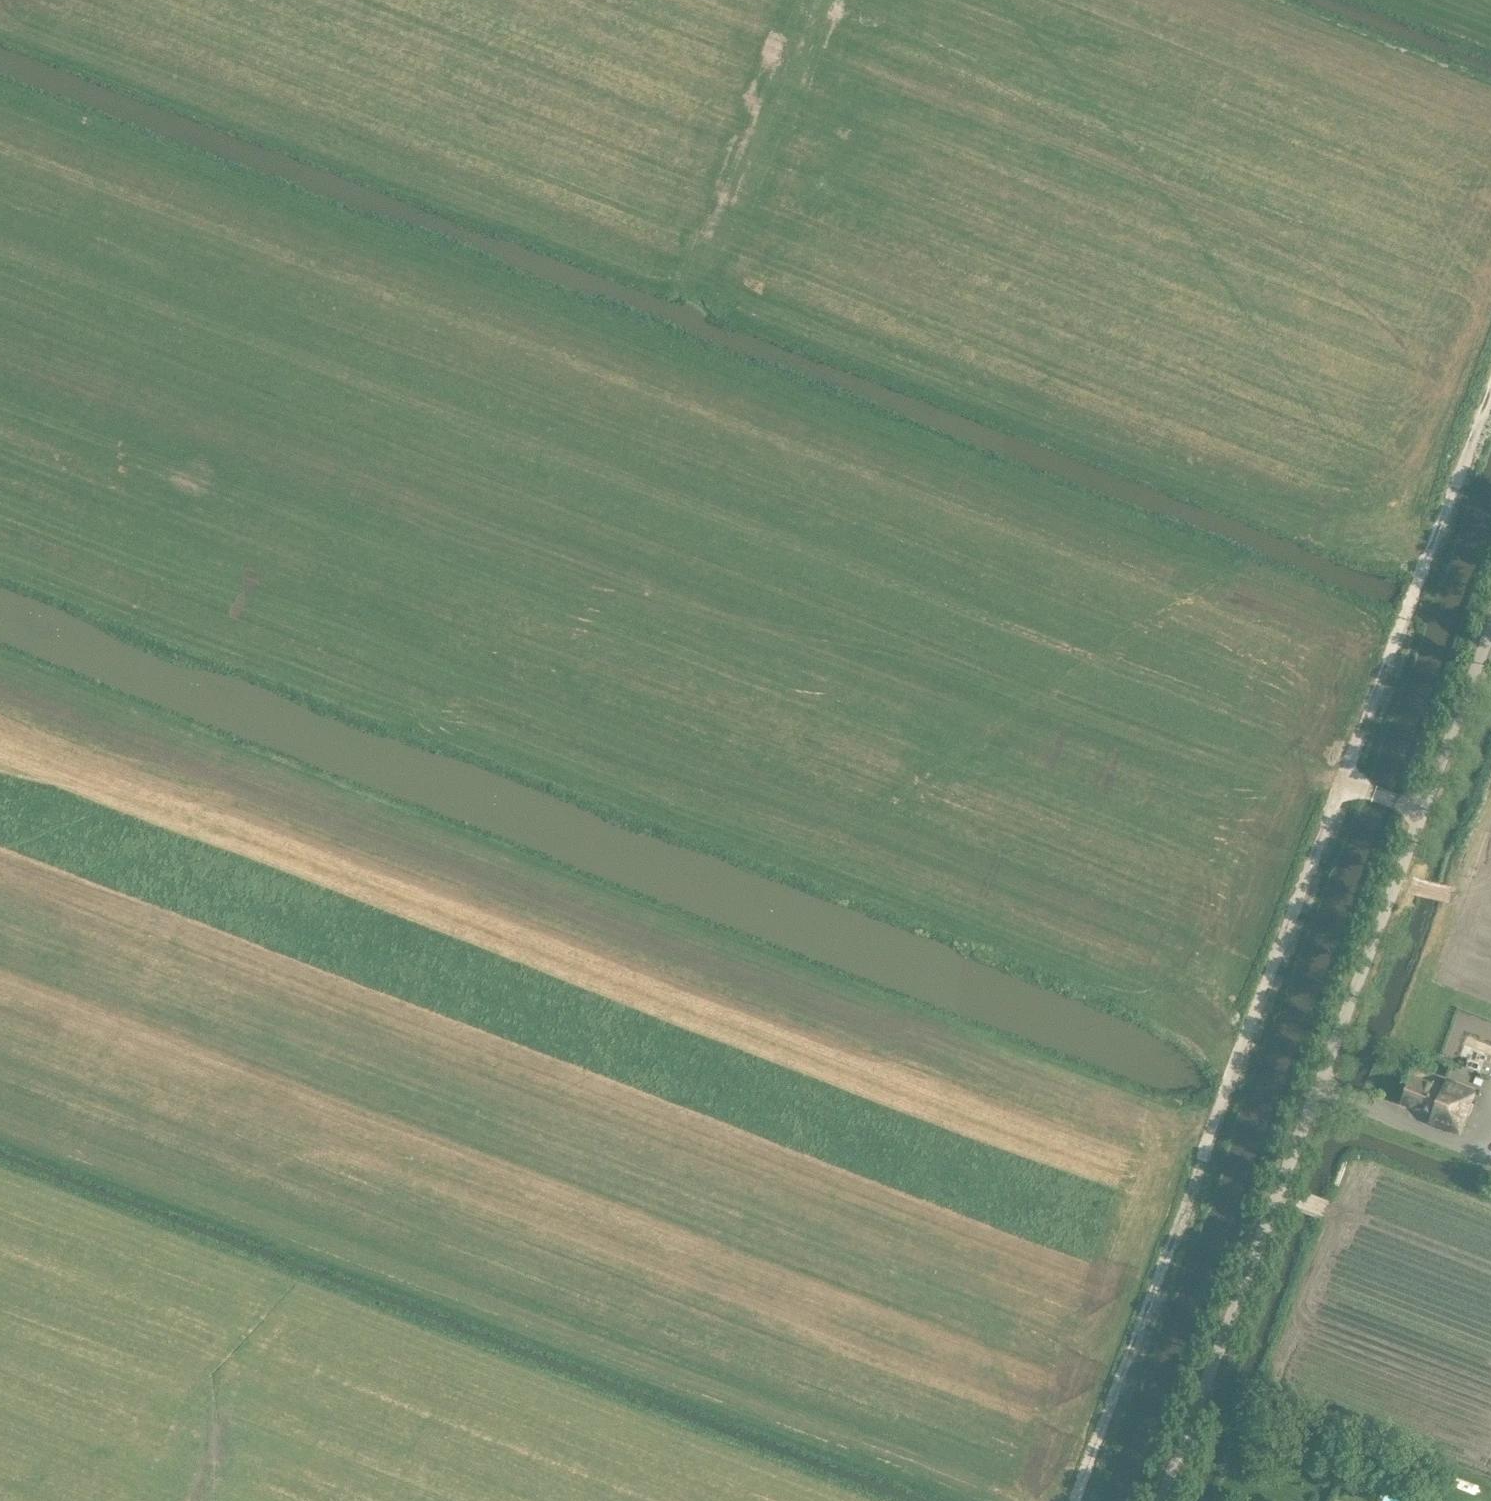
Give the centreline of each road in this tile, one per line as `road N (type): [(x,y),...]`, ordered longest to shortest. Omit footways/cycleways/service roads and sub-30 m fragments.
road 1 (track): [(1490,395),(1076,1500)]
road 2 (unclassified): [(1163,1500),(1490,638)]

